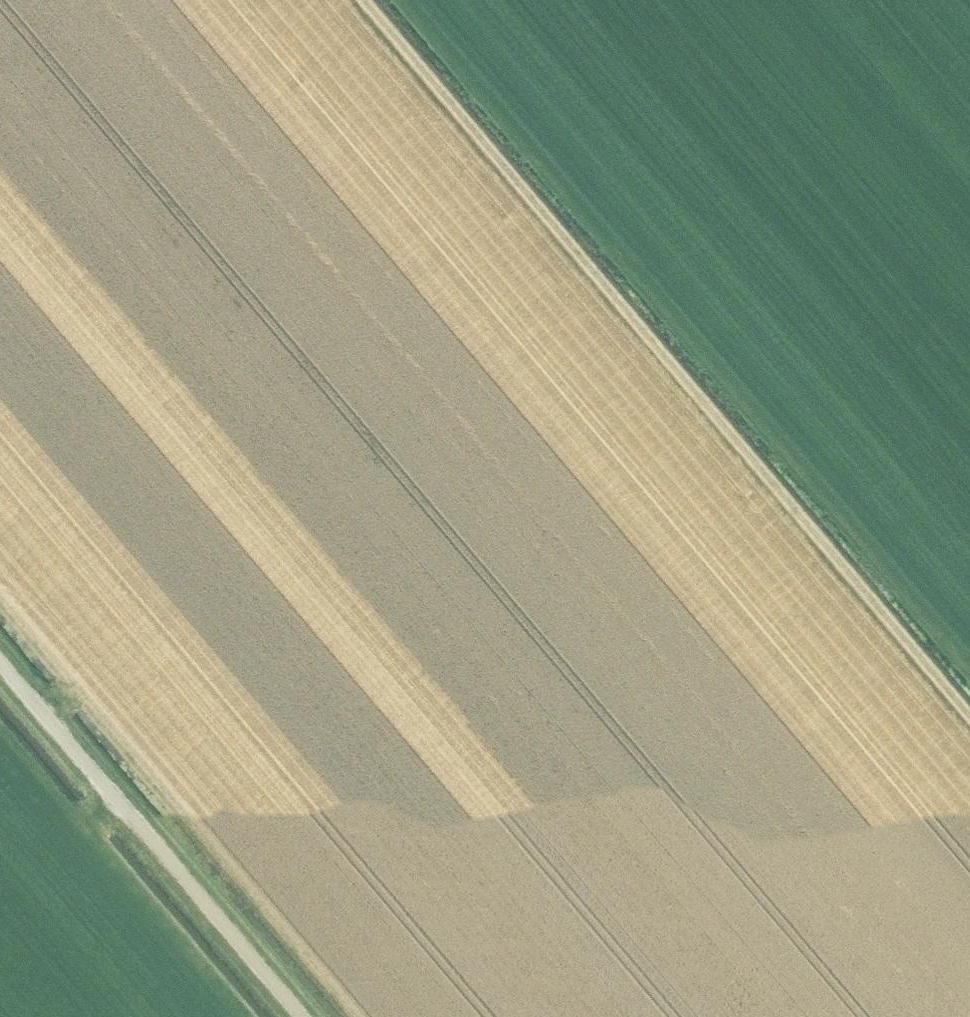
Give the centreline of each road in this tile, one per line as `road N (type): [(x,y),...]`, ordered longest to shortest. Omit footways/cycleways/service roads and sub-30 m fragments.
road 1 (unclassified): [(291,1016),(0,669)]

